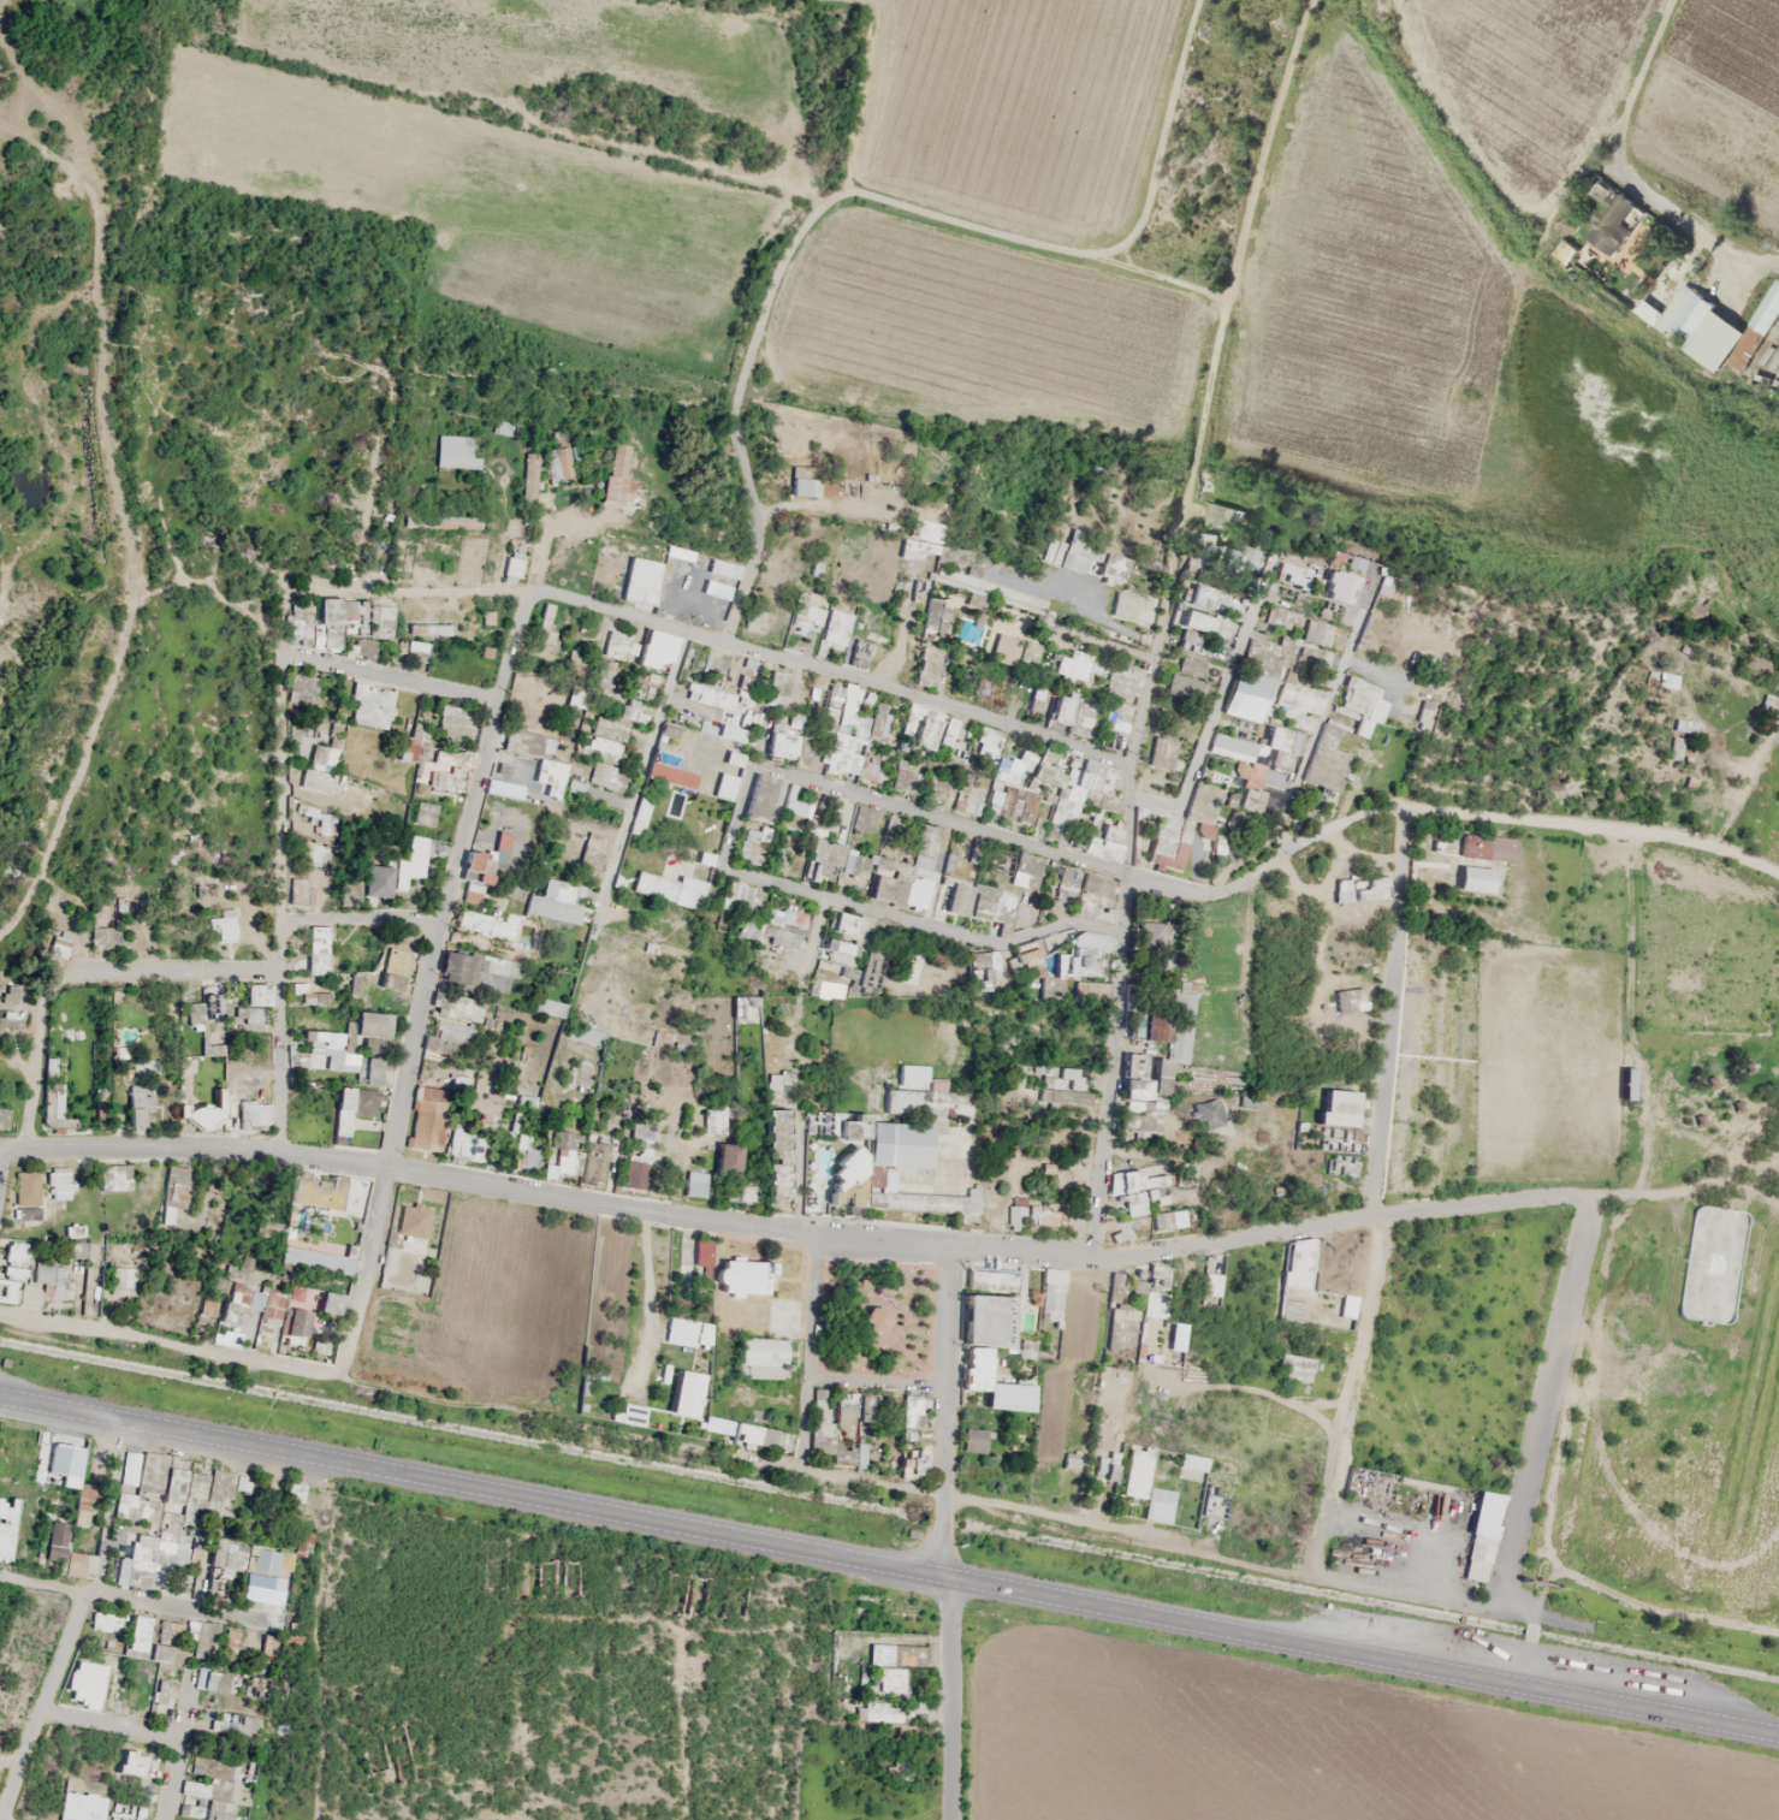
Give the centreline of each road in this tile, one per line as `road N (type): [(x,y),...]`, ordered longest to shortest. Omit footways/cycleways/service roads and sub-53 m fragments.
road 1 (residential): [(1583,1193),(1366,1210),(1090,1262),(789,1234),(278,1155),(0,1152)]
road 2 (residential): [(0,1315),(1520,1607)]
road 3 (primary): [(939,1575),(0,1397)]
road 4 (residential): [(1122,767),(544,594),(278,586)]
road 5 (primary): [(1778,1737),(939,1575)]
road 6 (residential): [(529,597),(429,950),(337,1381)]
road 7 (residential): [(0,928),(55,818),(132,592),(94,386),(97,186)]
road 8 (residential): [(1181,509),(1122,767),(1090,1262)]
road 9 (residential): [(1117,876),(1206,896),(1377,811),(1603,828),(1704,849)]
road 10 (residential): [(278,1155),(278,586)]
road 11 (residential): [(1316,0),(1243,238),(1181,509)]
road 12 (residential): [(1732,265),(1623,177),(1584,174),(1547,202),(1512,195),(1440,101),(1397,0)]
road 13 (residential): [(721,644),(753,549),(735,405),(781,265),(843,196)]
road 14 (residential): [(1520,1607),(1510,1585),(1583,1193)]
road 15 (residential): [(125,1421),(101,1561),(0,1809)]
road 16 (residential): [(1366,1210),(1393,811)]
road 17 (residential): [(843,196),(1227,301)]
road 18 (residential): [(748,766),(1117,876)]
road 19 (residential): [(1366,1210),(1368,1271),(1309,1567)]
road 20 (residential): [(949,1251),(939,1575)]
road 21 (residential): [(818,897),(979,943),(1066,924),(1113,933)]
road 22 (residential): [(677,629),(587,915)]
road 23 (residential): [(273,1623),(0,1577)]
road 24 (residential): [(1271,862),(1287,793),(1359,609)]
road 25 (residential): [(1270,559),(1170,808)]
road 26 (residential): [(939,1575),(943,1819)]
road 27 (residential): [(813,1237),(800,1470)]
road 28 (residential): [(43,983),(58,976),(274,976)]
road 29 (residential): [(496,705),(275,653)]
road 30 (residential): [(26,1151),(43,983)]
road 31 (residential): [(437,926),(275,919)]
road 32 (residential): [(1704,849),(1778,715)]
road 33 (residential): [(190,1674),(159,1819)]
road 34 (residential): [(36,1711),(176,1742)]
road 35 (residential): [(751,516),(778,508),(886,509)]
road 36 (residential): [(805,1386),(941,1391)]
road 37 (residential): [(789,1234),(788,1107)]

